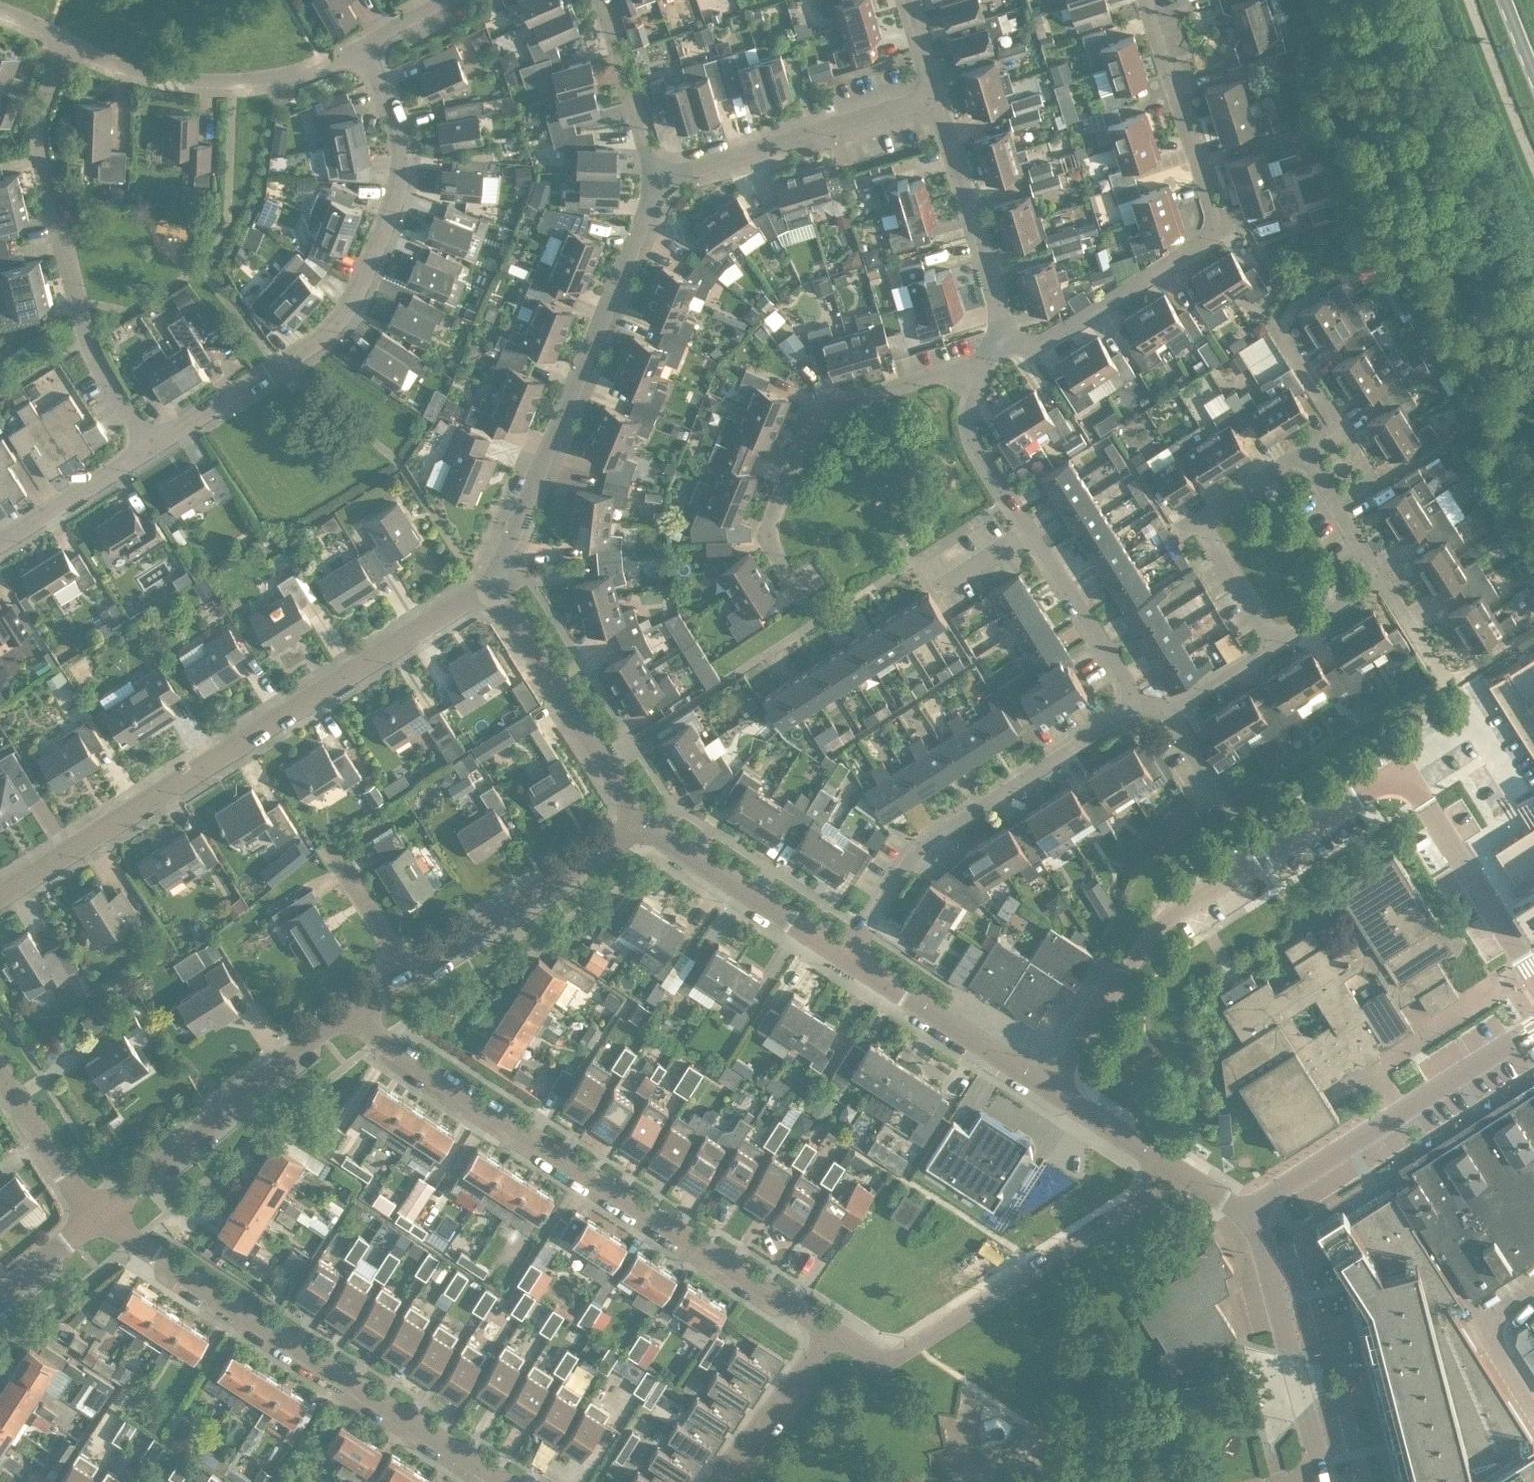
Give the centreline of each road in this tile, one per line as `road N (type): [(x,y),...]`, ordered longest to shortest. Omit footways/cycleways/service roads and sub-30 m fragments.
road 1 (residential): [(1046,1081),(1150,923),(1393,767),(1533,979)]
road 2 (residential): [(828,1332),(345,1014)]
road 3 (residential): [(0,893),(487,586)]
road 4 (residential): [(145,446),(327,330),(348,302),(398,167),(386,104),(357,42)]
road 5 (residential): [(1002,338),(1037,347),(1210,235),(1208,189),(1144,0)]
road 6 (residential): [(499,1481),(90,1219)]
road 7 (residential): [(487,586),(650,175)]
road 8 (residential): [(145,446),(84,341),(36,154),(34,115),(57,47)]
road 9 (residential): [(839,952),(896,863),(942,818),(1136,709)]
road 10 (residential): [(1271,642),(1368,583),(1284,447),(1190,505)]
road 11 (residential): [(863,1344),(897,1345),(1170,1168)]
road 12 (residential): [(788,580),(766,533),(817,407),(977,359)]
road 13 (residential): [(345,1014),(640,821)]
road 14 (tertiary): [(1241,1211),(1533,1022)]
road 15 (residential): [(90,1219),(345,1014)]
road 16 (residential): [(57,47),(115,69),(230,82),(311,69),(357,42)]
road 17 (residential): [(761,666),(1011,510)]
road 18 (residential): [(650,175),(926,92)]
road 19 (tertiary): [(1322,1472),(1255,1231),(1241,1211)]
road 20 (residential): [(1002,338),(926,92)]
road 21 (residential): [(1046,1081),(839,952)]
road 22 (residential): [(839,952),(640,821)]
road 23 (residential): [(1136,709),(1011,510)]
road 24 (residential): [(487,586),(594,757)]
road 25 (residential): [(828,1332),(707,1481)]
road 26 (residential): [(650,175),(591,0)]
road 27 (residential): [(1533,1405),(1474,1317),(1533,1279)]
road 28 (residential): [(0,538),(145,446)]
road 29 (residential): [(1011,510),(962,439),(977,359)]
road 30 (residential): [(90,1219),(0,1082)]
road 31 (residential): [(1190,505),(1271,642)]
road 32 (residential): [(1170,1168),(1046,1081)]
road 33 (residential): [(1159,710),(1271,642)]

